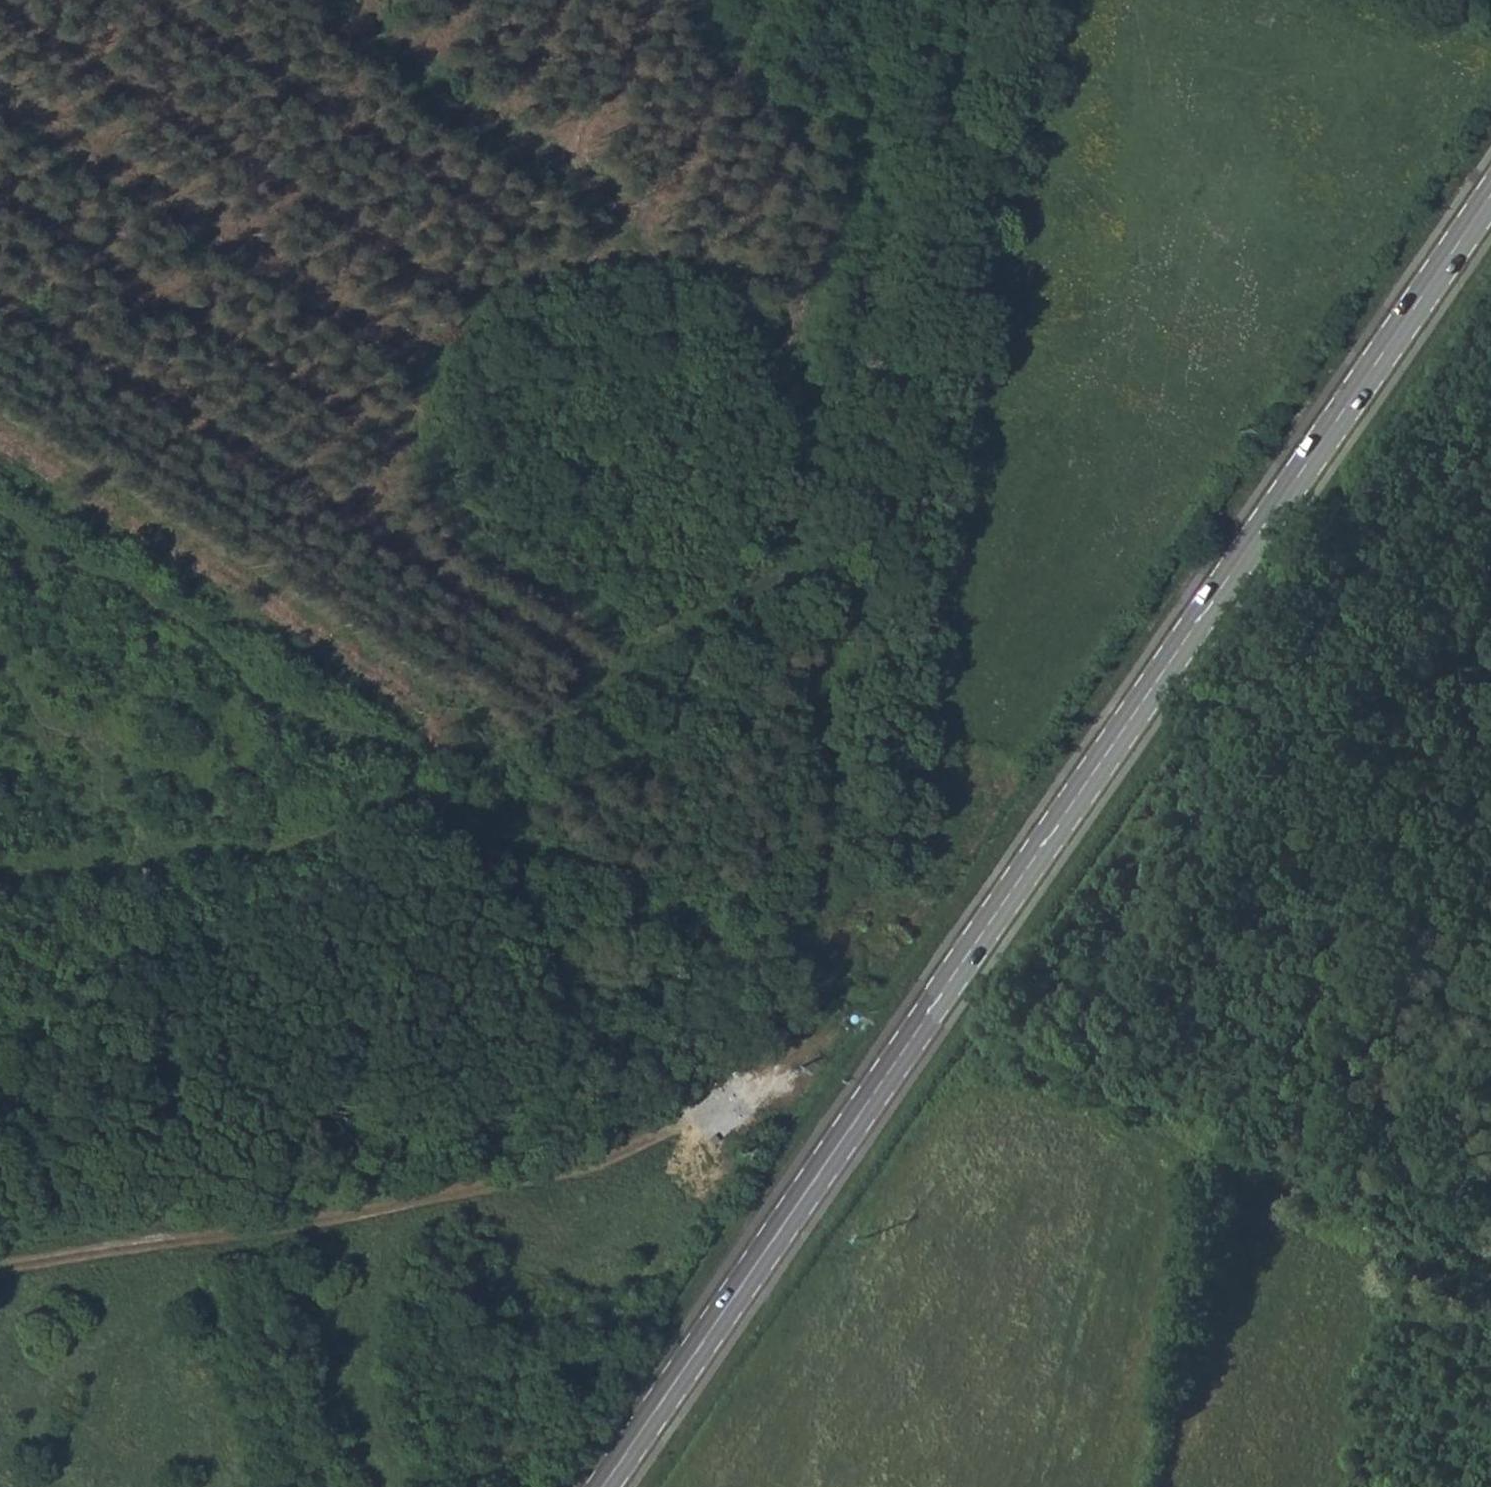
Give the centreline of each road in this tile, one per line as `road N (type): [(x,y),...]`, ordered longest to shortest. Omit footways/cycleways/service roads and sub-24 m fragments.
road 1 (secondary): [(604,1486),(1490,194)]
road 2 (track): [(754,1092),(608,1155),(0,1268)]

